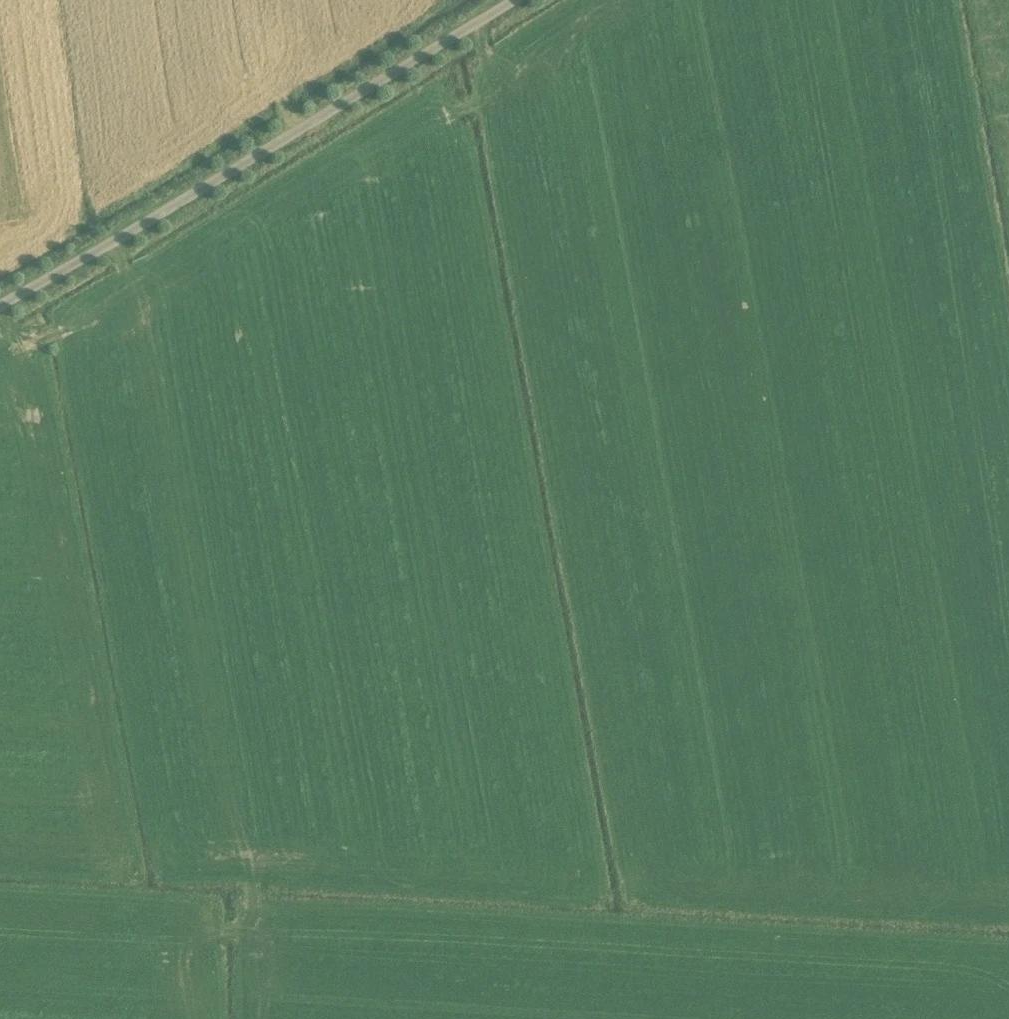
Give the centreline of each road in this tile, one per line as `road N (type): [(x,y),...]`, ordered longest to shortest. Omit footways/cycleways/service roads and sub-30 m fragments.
road 1 (unclassified): [(0,305),(514,0)]

